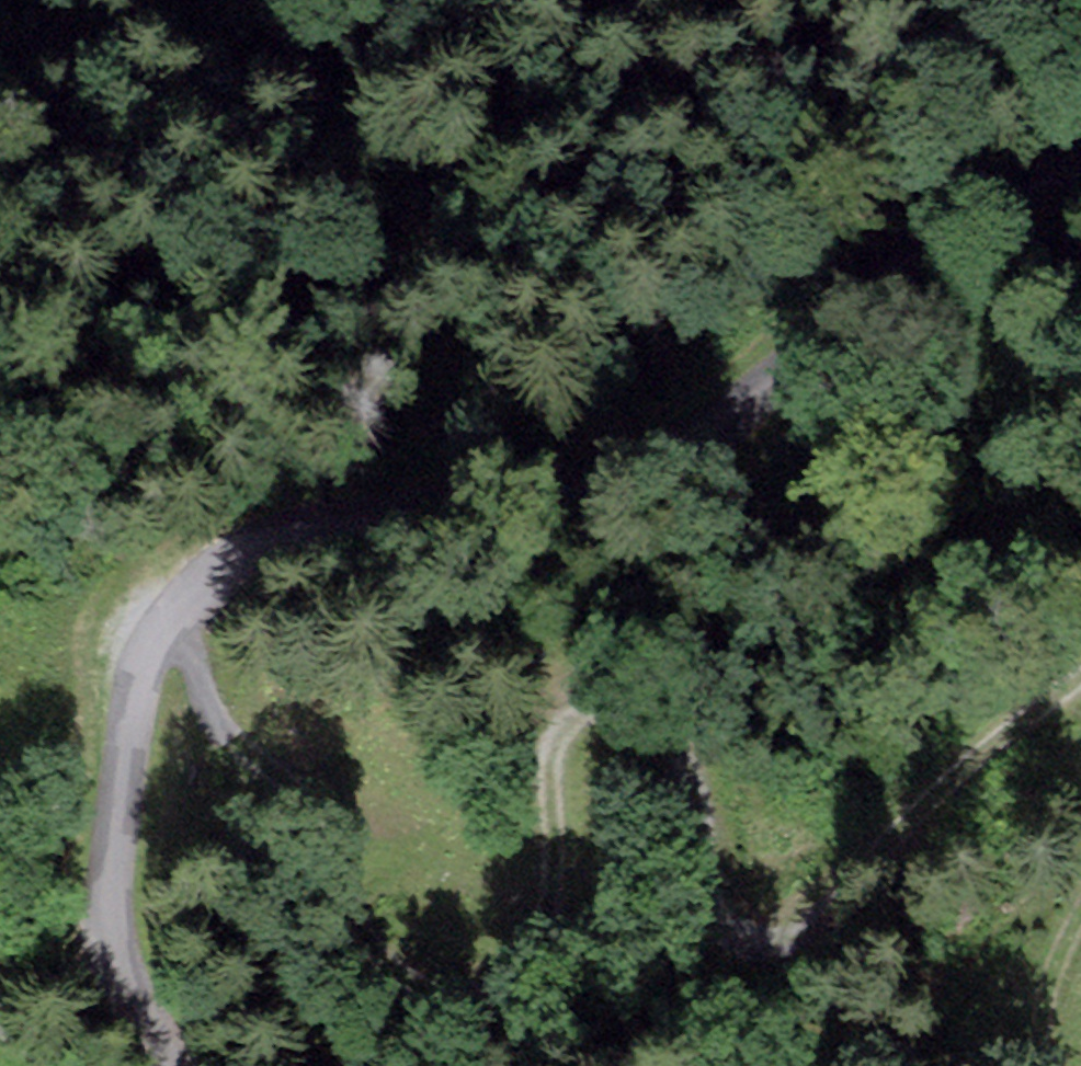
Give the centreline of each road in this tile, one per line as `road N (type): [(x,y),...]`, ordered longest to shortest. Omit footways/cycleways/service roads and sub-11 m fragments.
road 1 (track): [(155,602),(189,634),(205,713),(277,784),(325,852),(377,952),(412,996),(455,1014),(511,985),(534,941),(551,886),(550,720),(573,699),(605,693),(634,701),(660,723),(681,761),(728,919),(751,942),(786,941),(831,908),(936,787),(1080,681)]
road 2 (unclassified): [(1080,157),(974,208),(906,256),(711,425),(627,462),(281,527),(229,543),(155,602),(128,681),(126,778),(101,921),(118,977),(179,1065)]
road 3 (track): [(0,479),(77,393),(121,369),(176,350),(377,317),(446,261),(507,176),(562,77),(605,17),(630,0)]
road 4 (track): [(1080,914),(1060,954),(1043,1065)]

